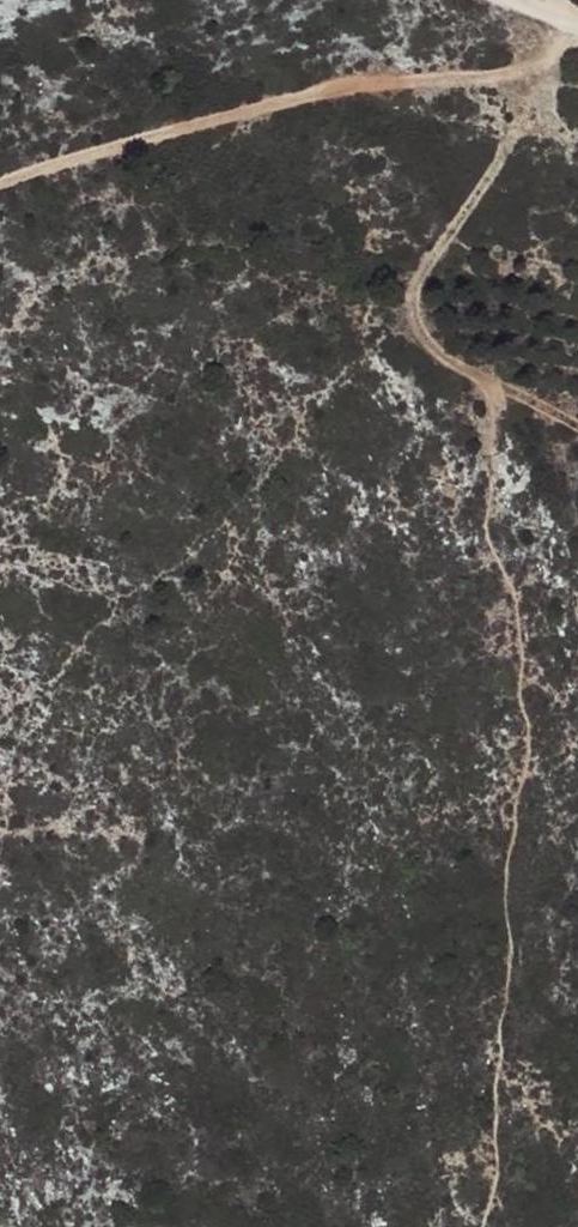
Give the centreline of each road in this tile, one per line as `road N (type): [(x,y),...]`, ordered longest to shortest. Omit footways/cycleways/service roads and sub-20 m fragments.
road 1 (track): [(0,186),(296,98),(396,76),(534,73),(564,40),(566,19)]
road 2 (track): [(534,73),(413,304),(431,343),(499,391)]

